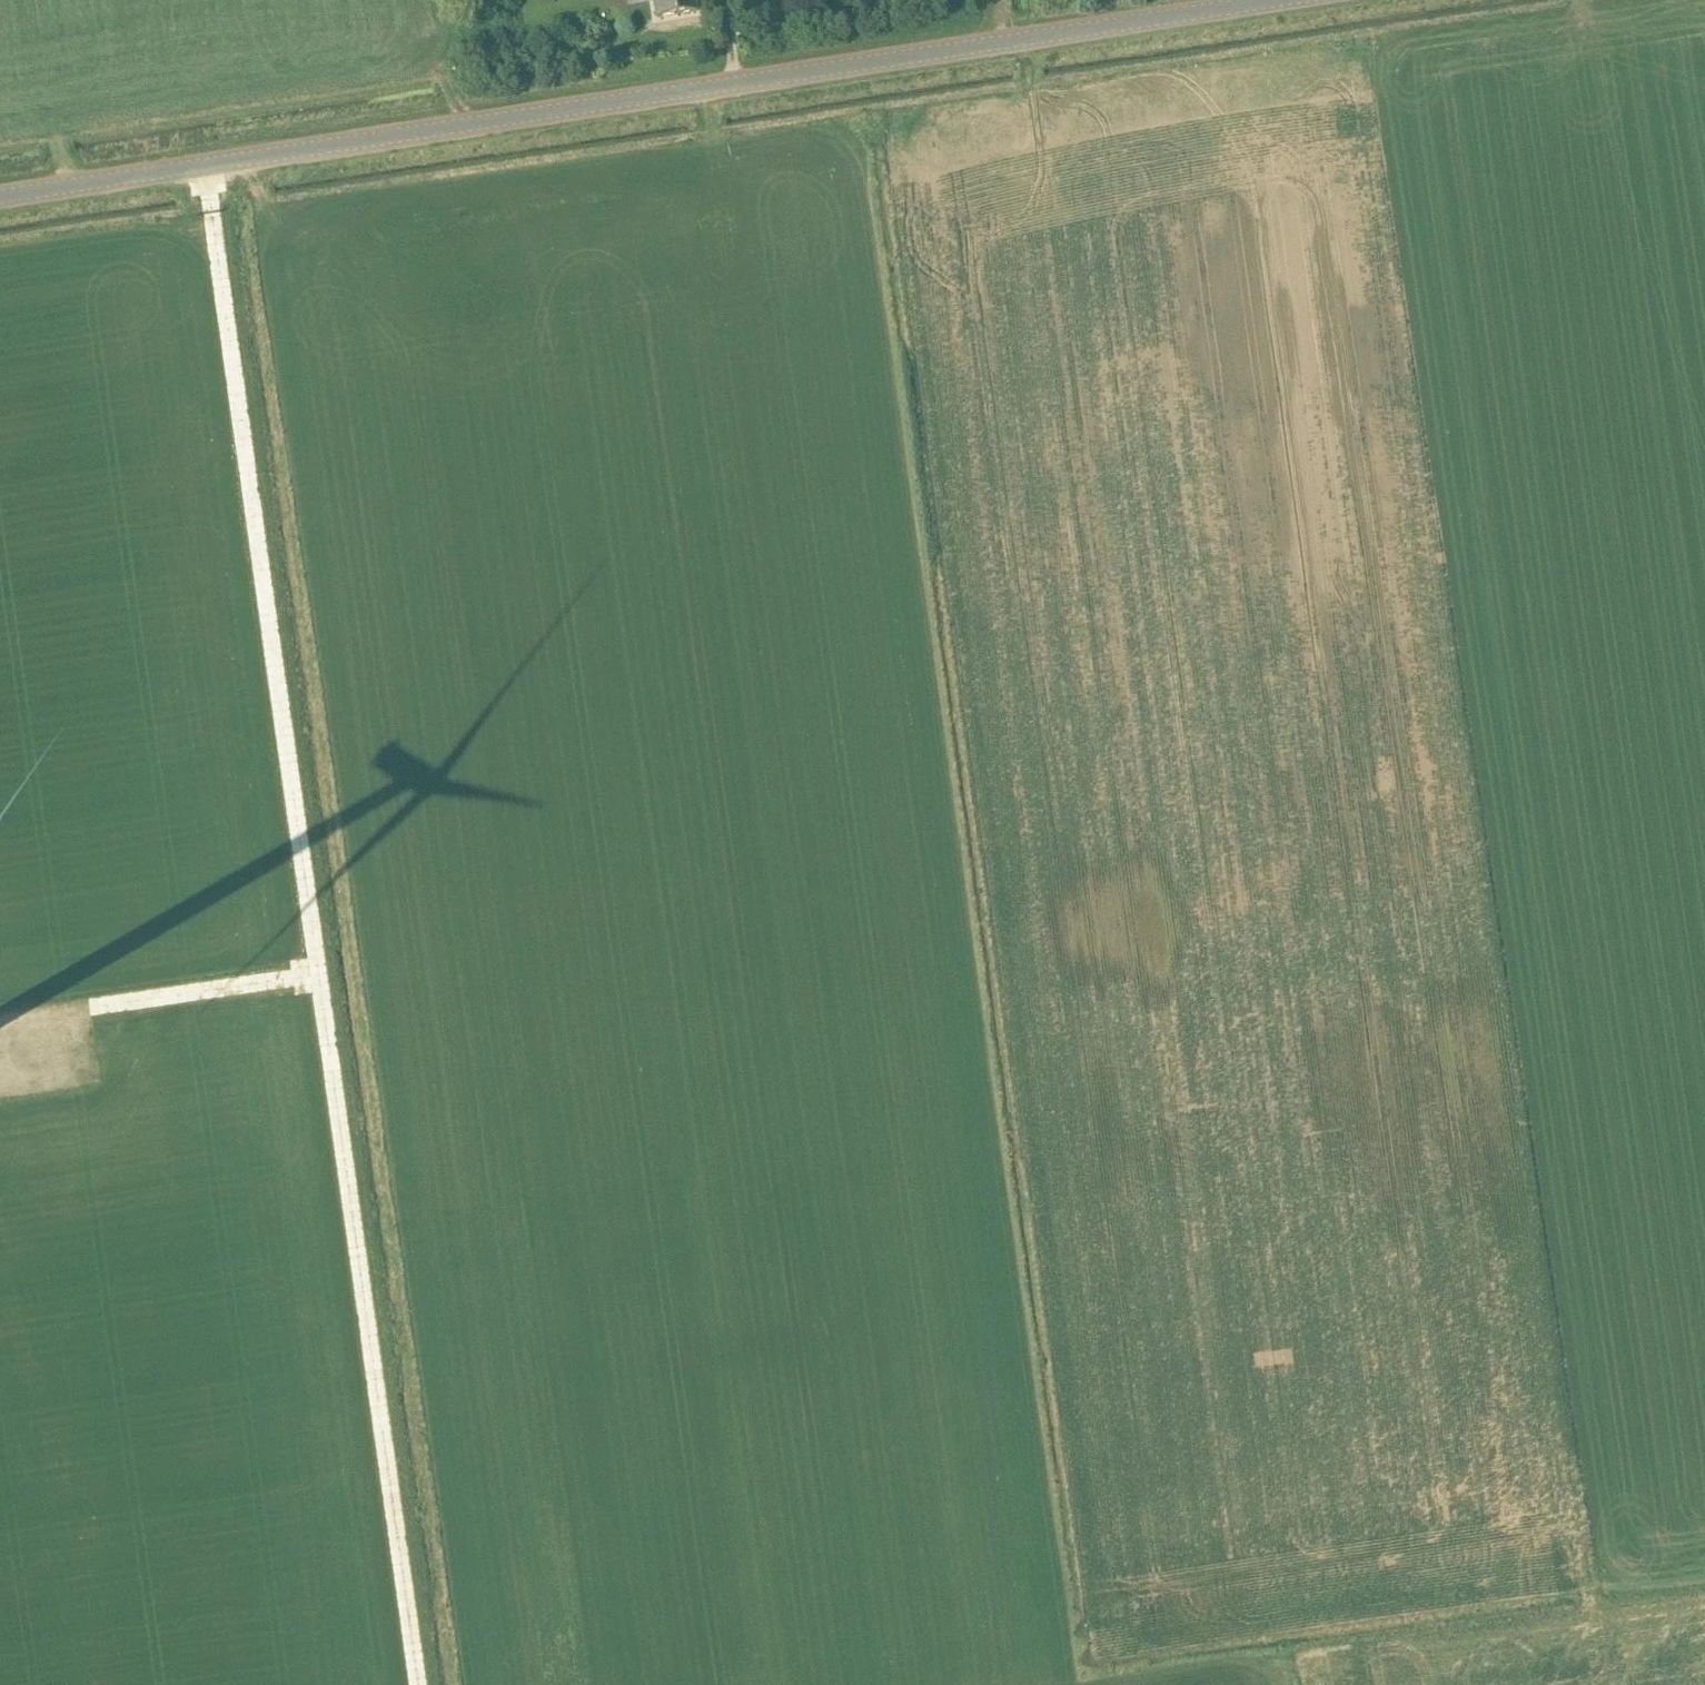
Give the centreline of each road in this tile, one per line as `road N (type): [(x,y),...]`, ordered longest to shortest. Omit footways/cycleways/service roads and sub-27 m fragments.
road 1 (tertiary): [(0,197),(1273,0)]

